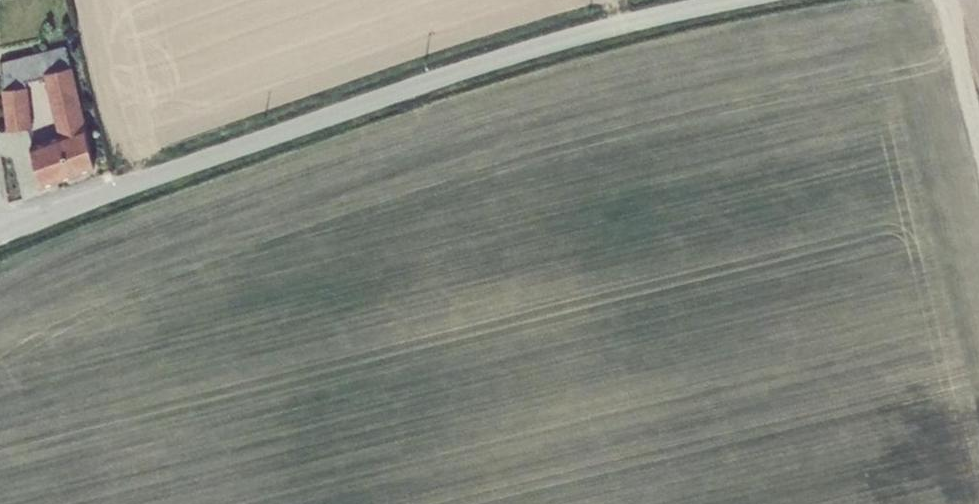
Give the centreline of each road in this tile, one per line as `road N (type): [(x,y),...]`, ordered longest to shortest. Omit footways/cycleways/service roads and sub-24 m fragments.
road 1 (unclassified): [(0,232),(561,39),(726,0)]
road 2 (track): [(947,0),(978,130)]

